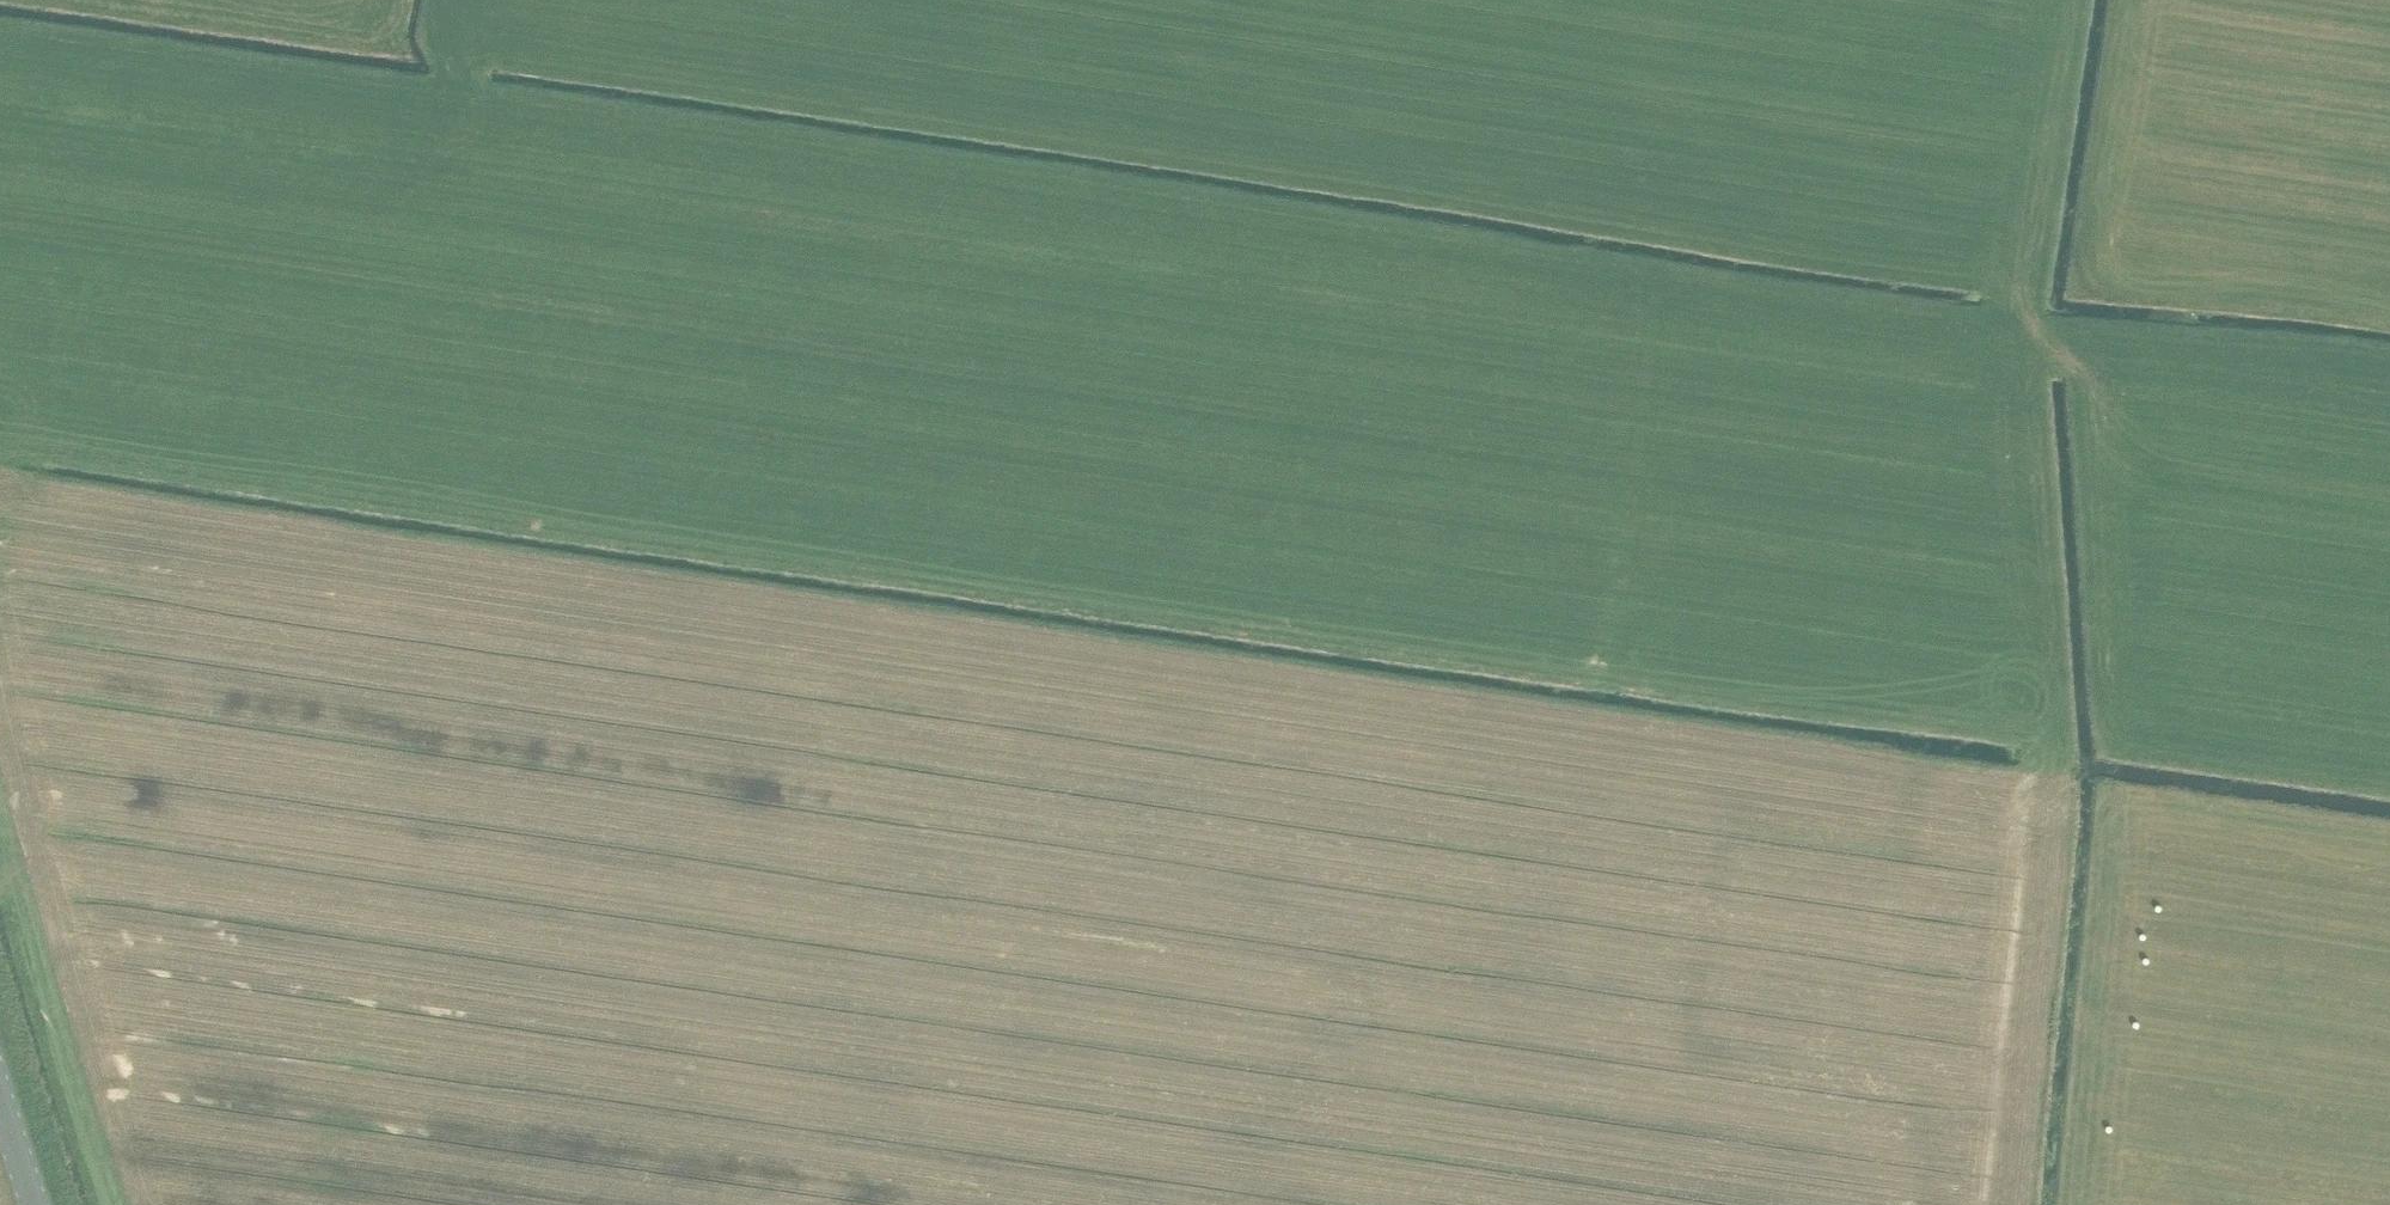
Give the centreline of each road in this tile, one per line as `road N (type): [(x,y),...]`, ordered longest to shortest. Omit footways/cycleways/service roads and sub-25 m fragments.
road 1 (primary): [(40,1204),(0,1085)]

